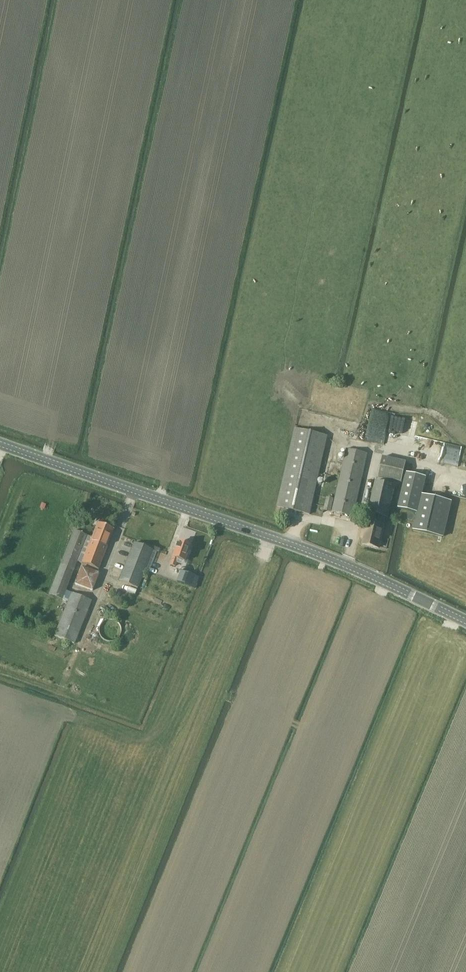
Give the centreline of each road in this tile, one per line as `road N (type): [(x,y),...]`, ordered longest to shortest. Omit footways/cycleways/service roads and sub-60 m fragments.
road 1 (tertiary): [(465,618),(392,581),(0,441)]

